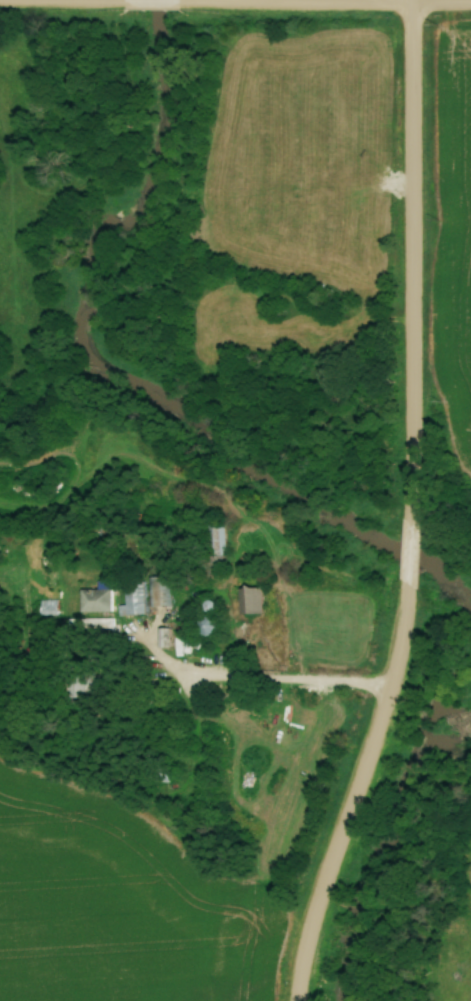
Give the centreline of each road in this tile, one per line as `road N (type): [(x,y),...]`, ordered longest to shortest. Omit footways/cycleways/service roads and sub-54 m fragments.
road 1 (residential): [(412,516),(409,0)]
road 2 (residential): [(295,1000),(326,873),(379,739),(410,590)]
road 3 (residential): [(184,3),(470,7)]
road 4 (residential): [(0,3),(125,3)]

